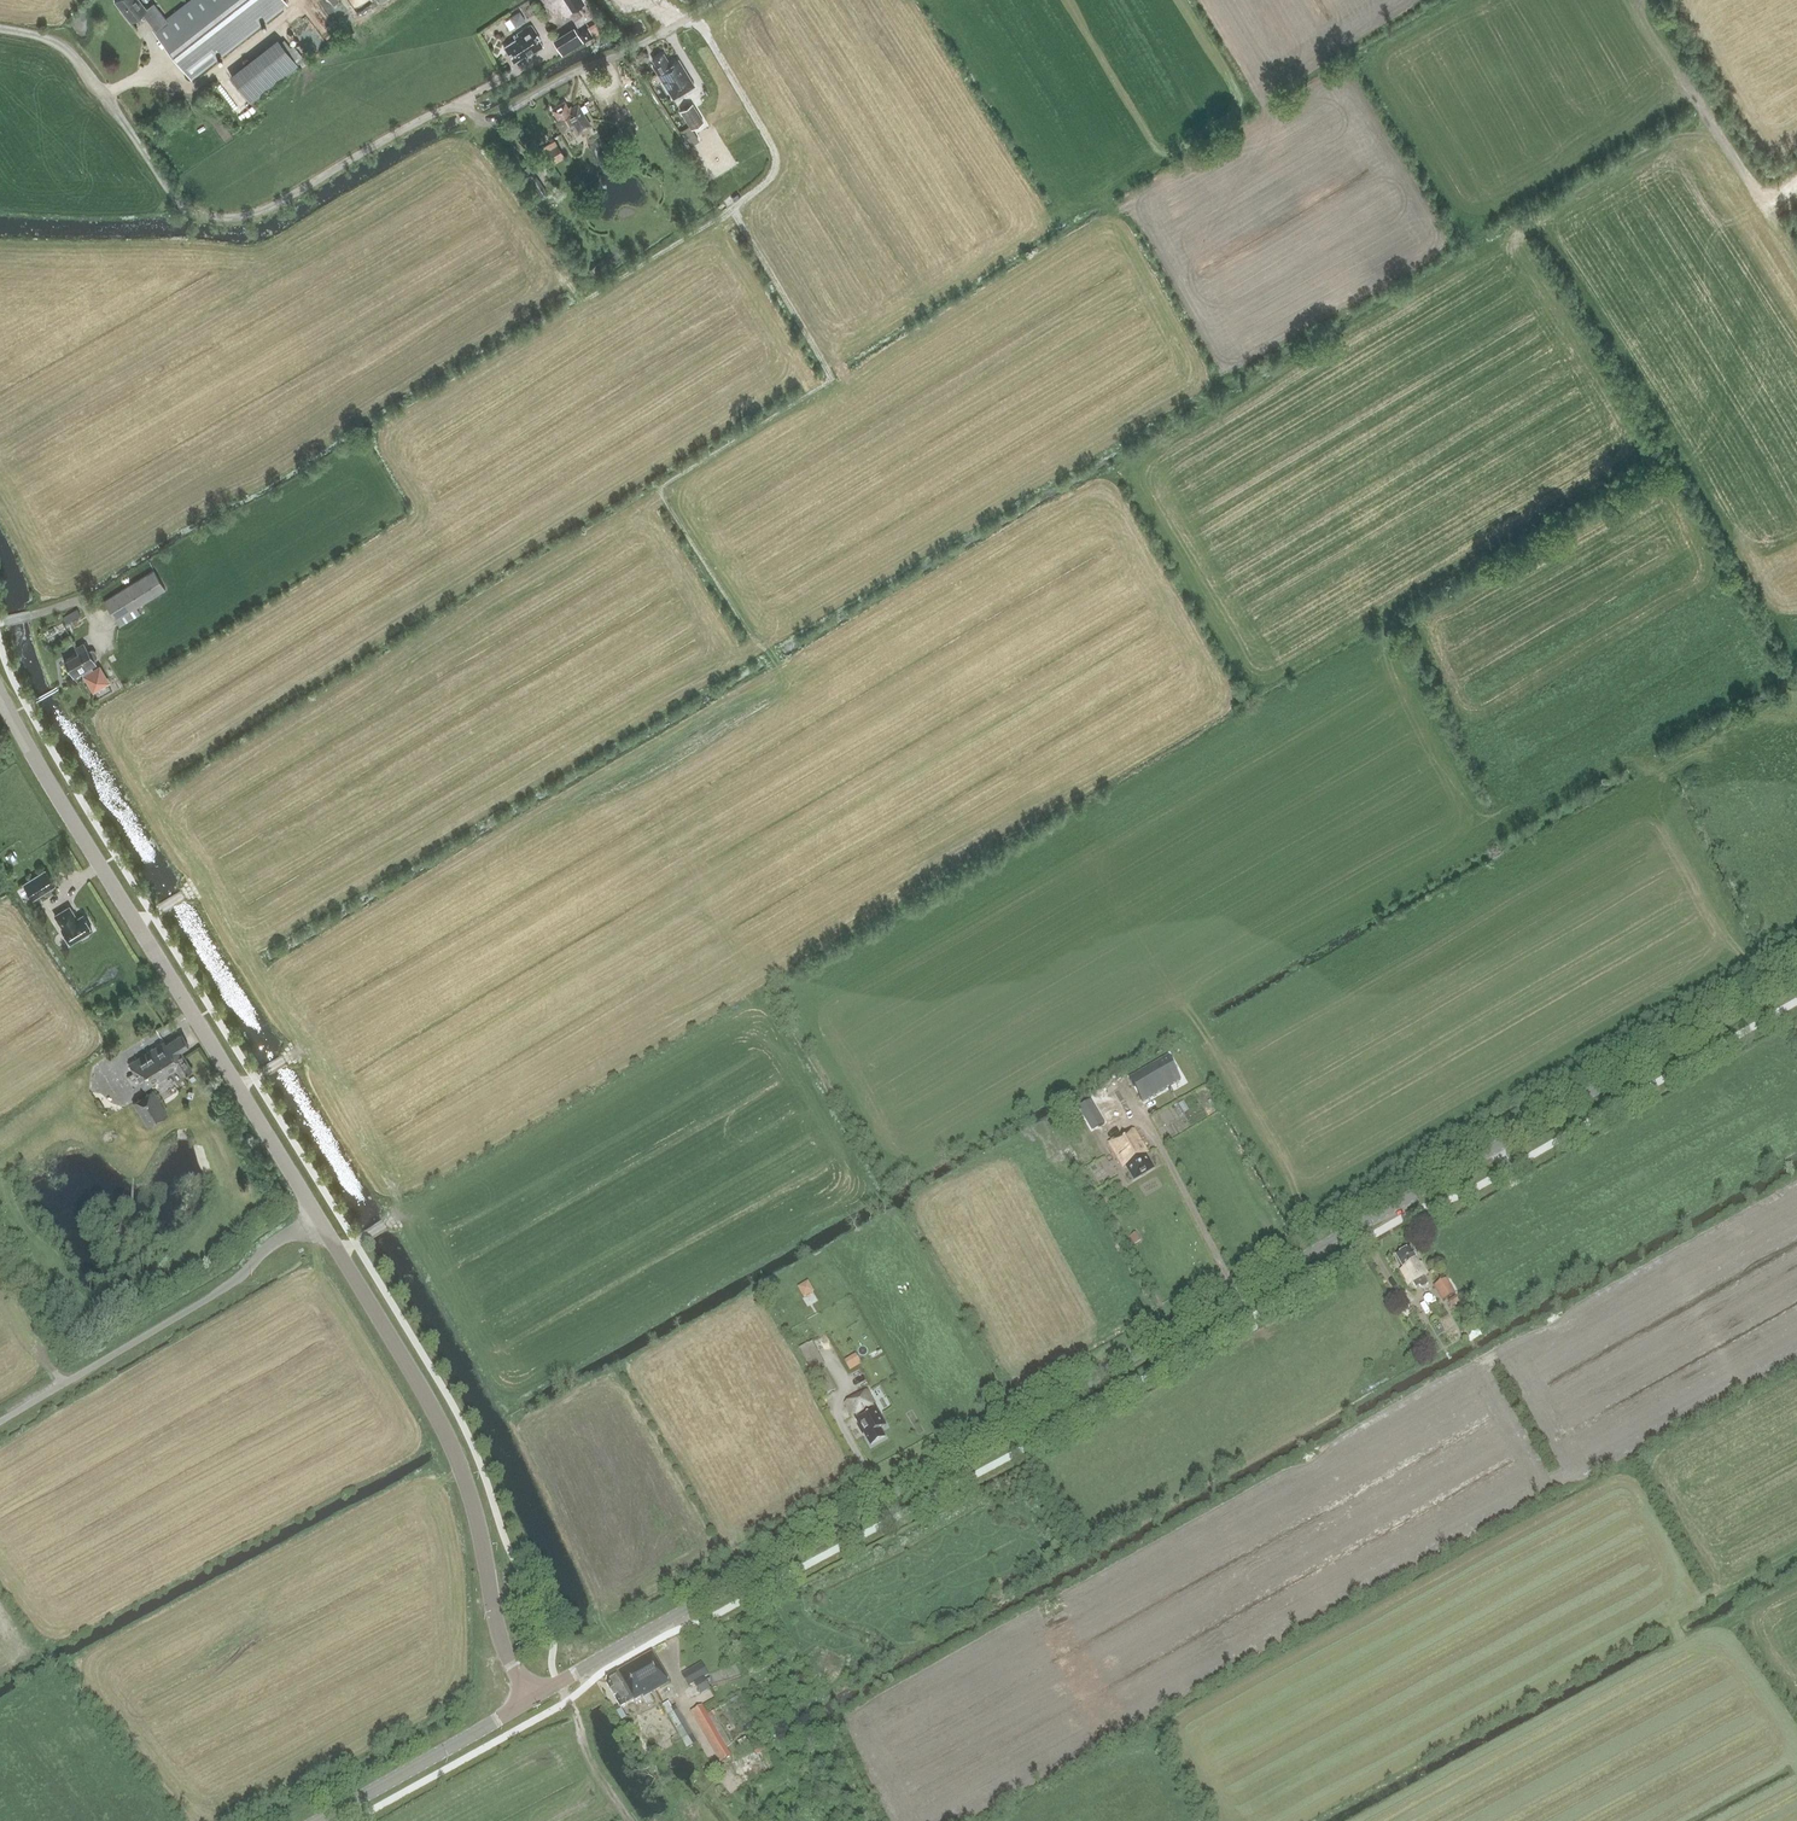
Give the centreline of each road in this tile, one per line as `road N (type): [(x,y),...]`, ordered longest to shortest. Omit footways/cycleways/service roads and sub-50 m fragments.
road 1 (secondary): [(530,1702),(1796,978)]
road 2 (tertiary): [(530,1702),(495,1635),(478,1515),(445,1433),(0,700)]
road 3 (unclassified): [(0,29),(76,53),(192,212),(269,207),(460,106)]
road 4 (secondary): [(318,1820),(530,1702)]

